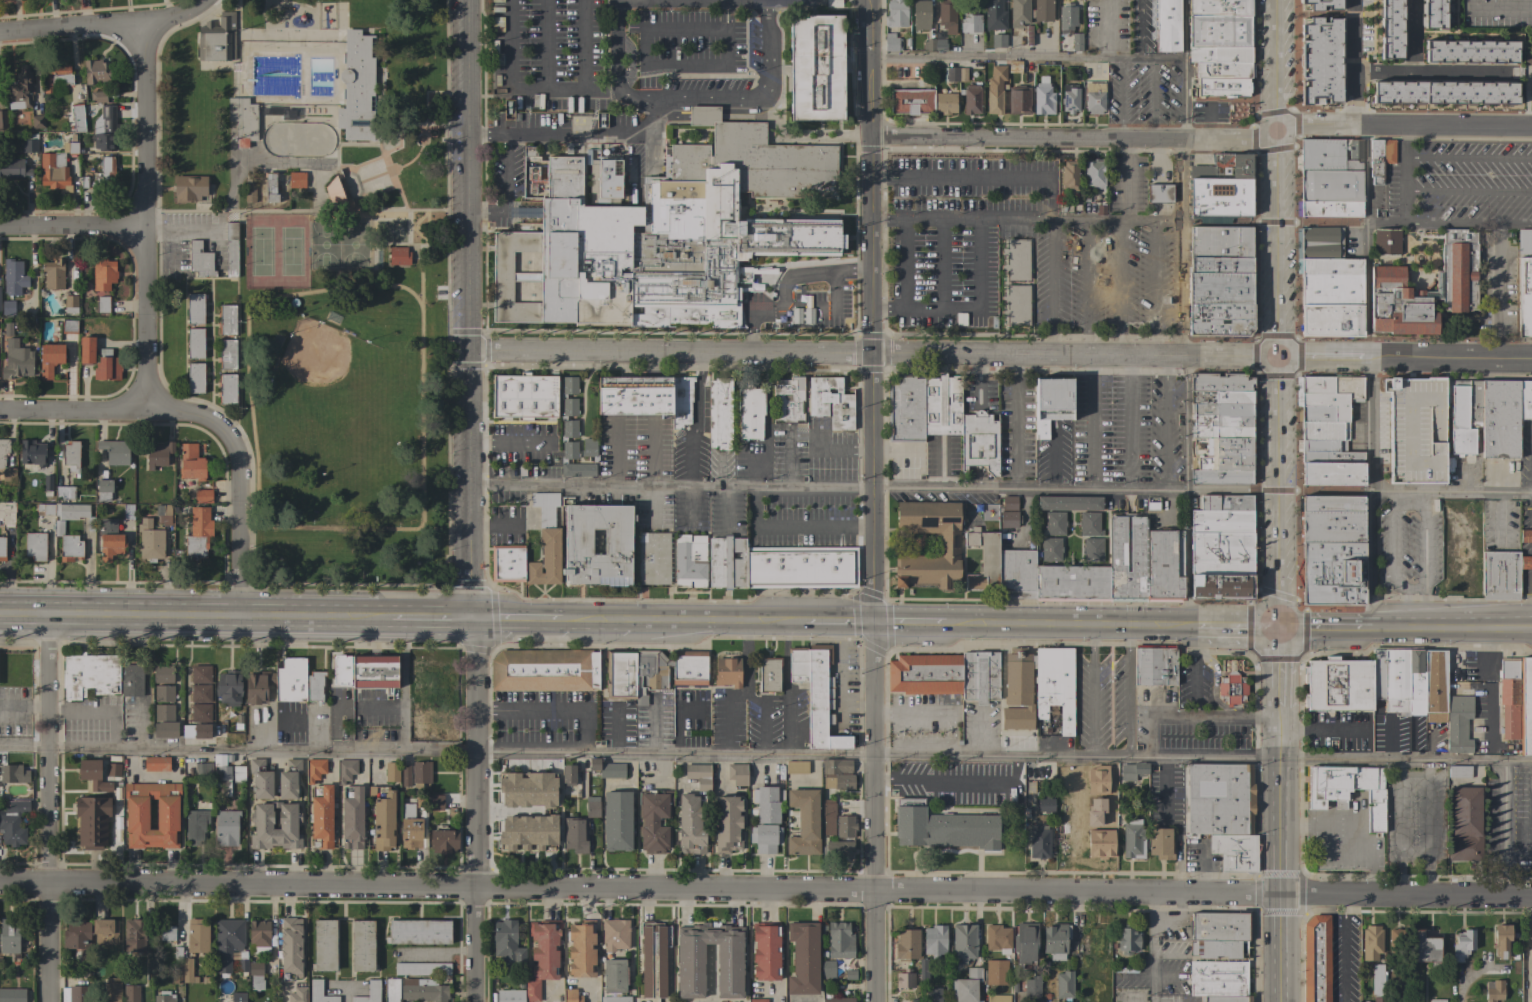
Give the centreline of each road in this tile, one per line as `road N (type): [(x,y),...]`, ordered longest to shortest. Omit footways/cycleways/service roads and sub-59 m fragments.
road 1 (residential): [(1283,897),(0,883)]
road 2 (residential): [(1279,354),(473,354)]
road 3 (residential): [(241,617),(241,472),(233,449),(205,419),(144,410),(143,25)]
road 4 (secondary): [(1280,630),(1277,0)]
road 5 (residential): [(870,625),(867,0)]
road 6 (tertiary): [(472,622),(467,0)]
road 7 (residential): [(1274,131),(1183,138),(868,135)]
road 8 (primary): [(391,620),(0,616)]
road 9 (residential): [(49,617),(46,1001)]
road 10 (residential): [(472,622),(472,1001)]
road 11 (residential): [(870,625),(873,1001)]
road 12 (secondary): [(1281,708),(1284,1001)]
road 13 (residential): [(1274,131),(1531,126)]
road 14 (residential): [(1279,354),(1531,355)]
road 15 (primary): [(1194,629),(945,626)]
road 16 (residential): [(1283,897),(1531,899)]
road 17 (primary): [(804,624),(624,623)]
road 18 (residential): [(1415,0),(1413,71),(1511,75)]
road 19 (primary): [(1366,630),(1531,630)]
road 20 (residential): [(144,227),(0,228)]
road 21 (residential): [(144,410),(0,410)]
road 22 (residential): [(143,25),(0,34)]
road 23 (residential): [(1351,125),(1356,0)]

